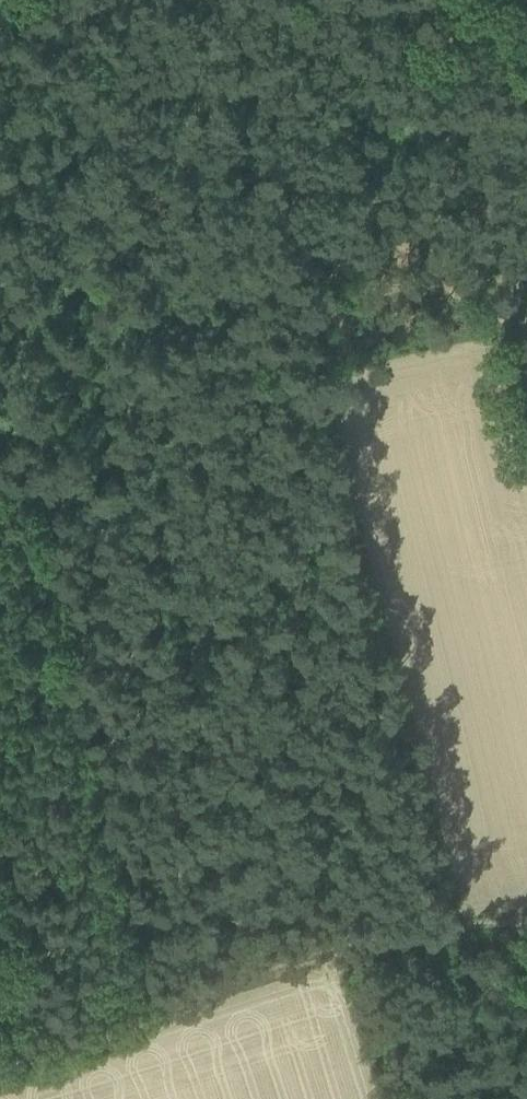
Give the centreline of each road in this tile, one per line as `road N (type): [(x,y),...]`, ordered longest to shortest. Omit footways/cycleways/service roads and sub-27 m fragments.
road 1 (track): [(166,1003),(0,301)]
road 2 (track): [(0,1051),(337,954),(526,914)]
road 3 (track): [(265,802),(174,454),(44,474)]

